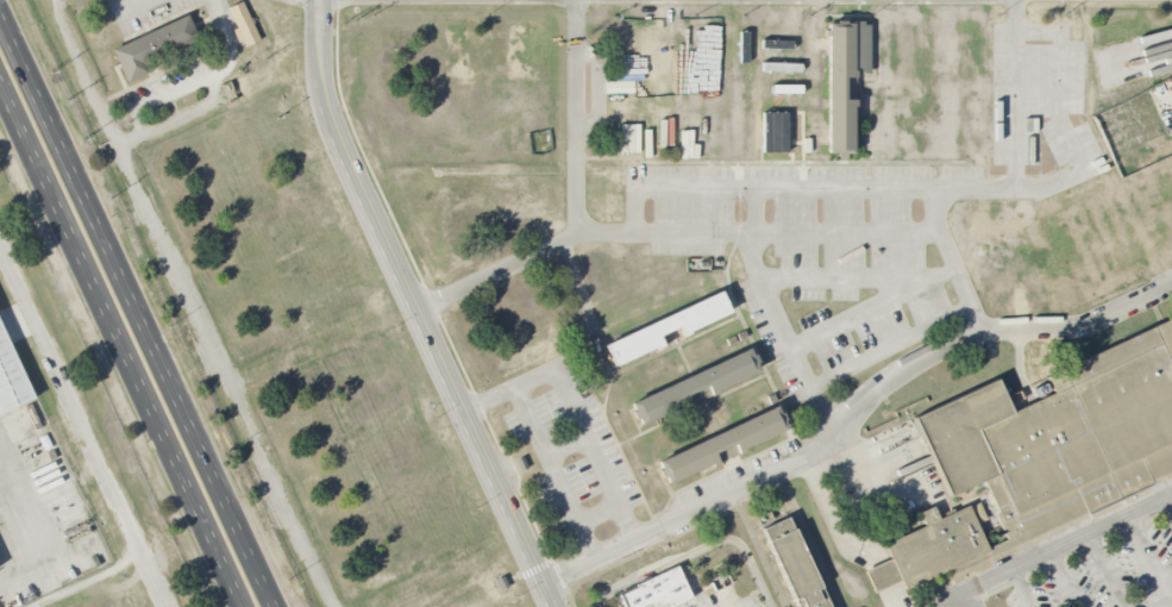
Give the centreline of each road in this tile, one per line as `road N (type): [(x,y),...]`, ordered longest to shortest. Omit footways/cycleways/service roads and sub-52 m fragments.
road 1 (residential): [(545,584),(798,462),(927,356),(994,330),(1082,326),(1171,286)]
road 2 (primary): [(278,606),(0,9)]
road 3 (tertiary): [(556,606),(337,139),(324,99),(318,0)]
road 4 (primary): [(0,80),(243,606)]
road 5 (residential): [(943,606),(1171,493)]
road 6 (residential): [(771,606),(741,544),(725,538),(604,594),(600,606)]

